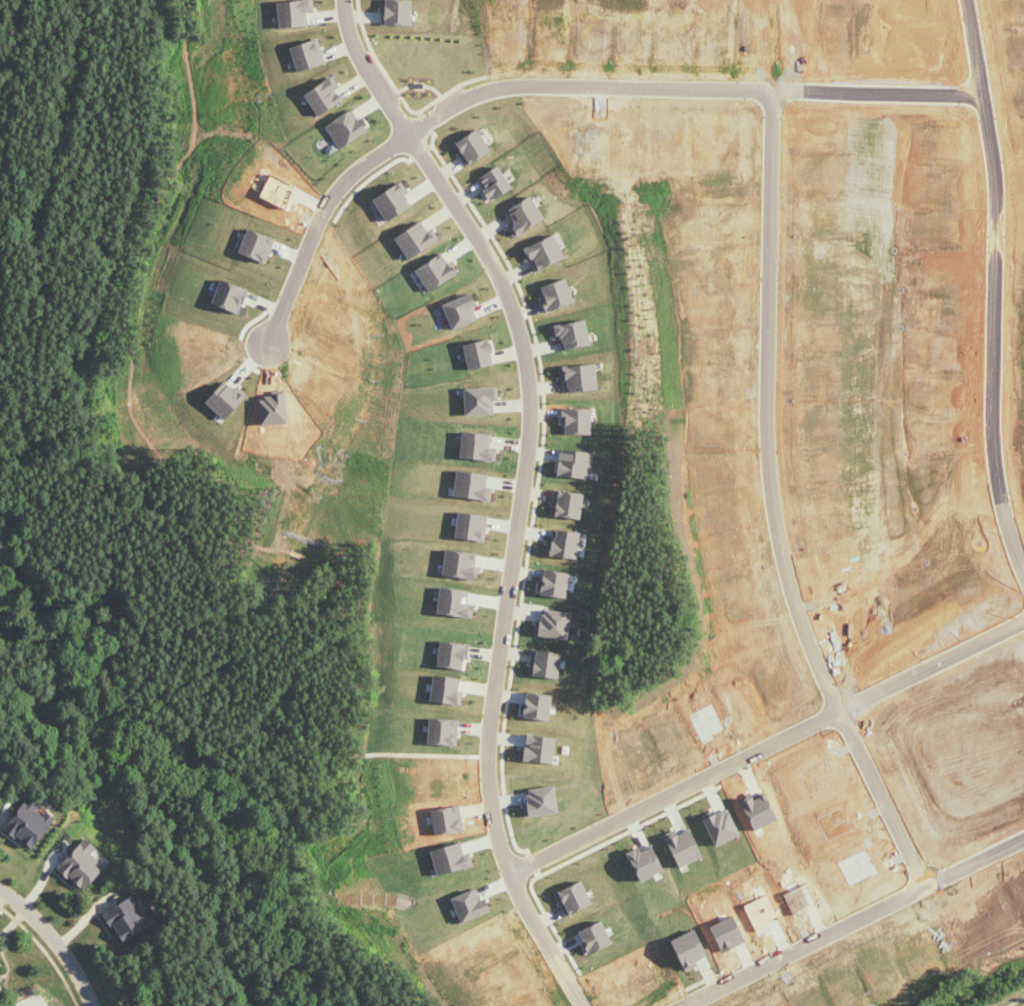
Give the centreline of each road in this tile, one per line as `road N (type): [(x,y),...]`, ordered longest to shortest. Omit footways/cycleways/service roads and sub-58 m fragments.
road 1 (residential): [(682,1005),(927,884),(801,620),(776,508),(770,333),(780,89),(537,77),(460,99),(347,181),(320,224),(276,336)]
road 2 (residential): [(352,0),(386,80),(493,243),(533,362),(537,408),(497,715),(497,779),(524,878),(595,1005)]
road 3 (residential): [(968,0),(996,167),(993,411),(1005,509),(1023,561)]
road 4 (residential): [(519,865),(1023,622)]
road 5 (residential): [(780,89),(985,96)]
road 6 (residential): [(0,891),(61,943),(93,1005)]

